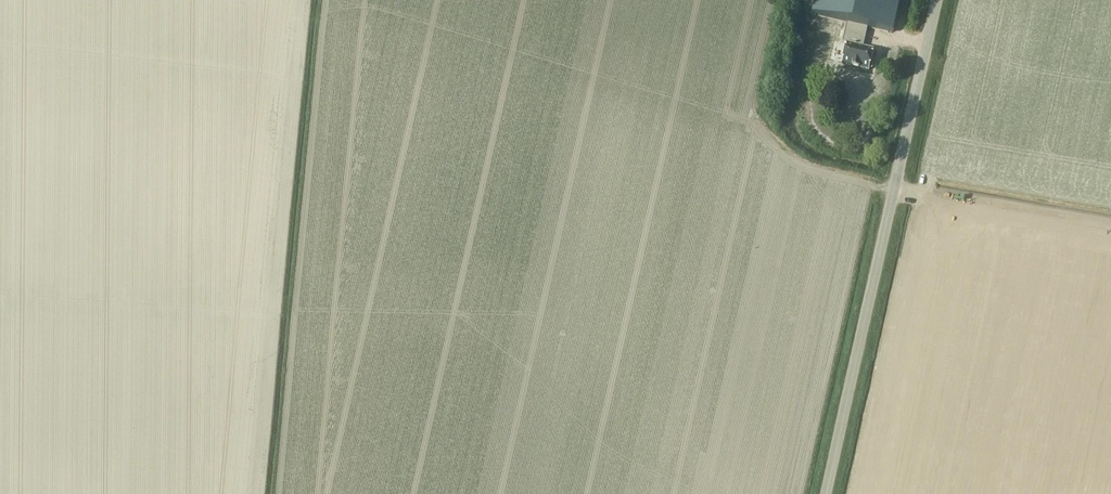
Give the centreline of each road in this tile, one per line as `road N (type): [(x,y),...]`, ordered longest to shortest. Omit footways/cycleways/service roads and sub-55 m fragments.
road 1 (tertiary): [(827,493),(937,0)]

